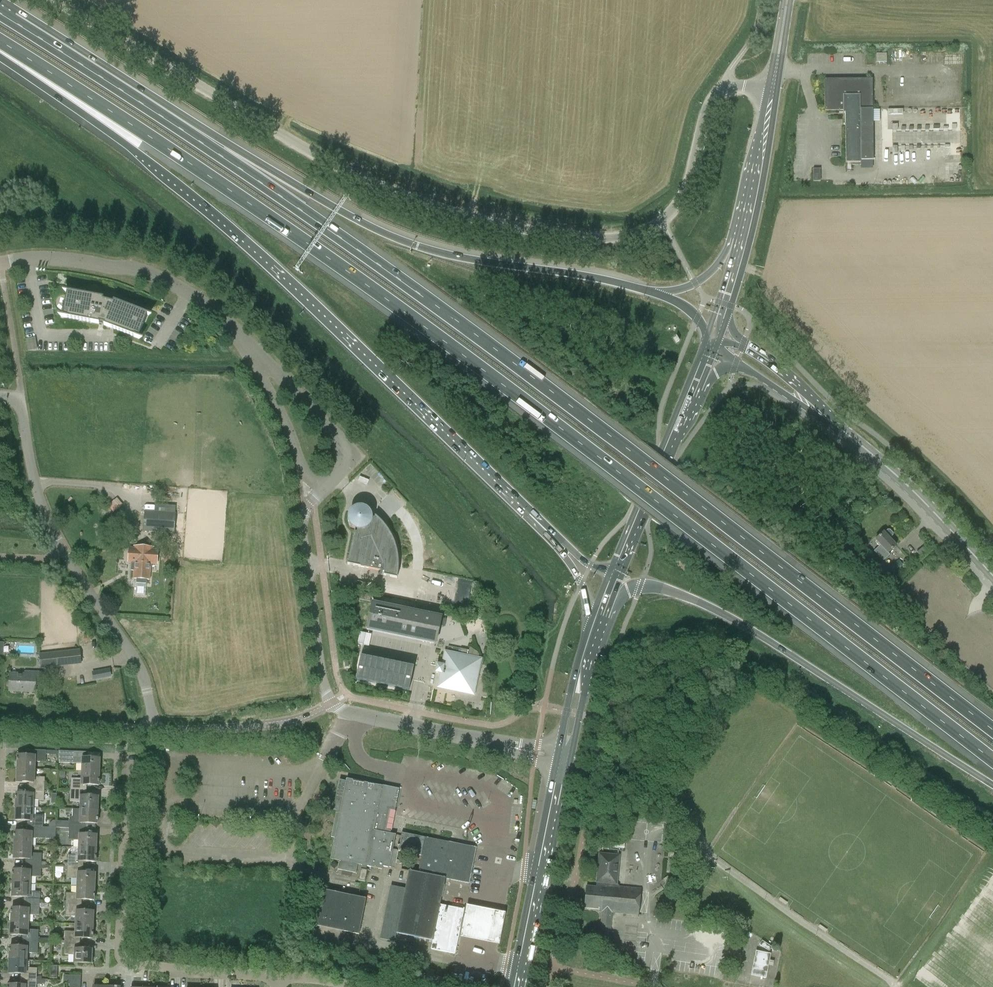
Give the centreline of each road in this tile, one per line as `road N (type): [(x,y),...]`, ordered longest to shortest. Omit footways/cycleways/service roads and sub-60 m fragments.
road 1 (motorway): [(0,41),(486,372),(992,761)]
road 2 (motorway): [(992,726),(424,298),(201,143)]
road 3 (motorway): [(0,57),(151,163),(324,315),(551,535)]
road 4 (unclassified): [(660,220),(627,236),(578,236),(431,207),(349,172),(59,0)]
road 5 (motorway): [(657,294),(410,243),(201,143)]
road 6 (motorway): [(601,613),(641,585),(703,604),(992,784)]
road 7 (unclassified): [(156,731),(135,659),(49,530),(34,489),(19,388)]
road 8 (residential): [(280,979),(130,967),(118,956),(126,759)]
road 9 (unclassified): [(264,363),(200,296),(151,271),(69,258),(0,262)]
road 10 (primary): [(992,578),(907,485),(805,402)]
road 11 (motorway): [(201,143),(0,13)]
road 12 (unclassified): [(564,757),(332,705)]
road 13 (primary): [(515,986),(564,757)]
road 14 (unclassified): [(332,705),(304,521),(322,488)]
road 15 (primary): [(698,380),(616,571)]
road 16 (unclassified): [(660,220),(687,186),(710,100),(729,86),(774,89)]
road 17 (unclassified): [(332,705),(285,722),(156,731)]
road 18 (unclassified): [(322,488),(346,459),(340,437),(264,363)]
road 19 (unclassified): [(0,721),(156,731)]
road 20 (unclassified): [(322,488),(306,477),(264,363)]

